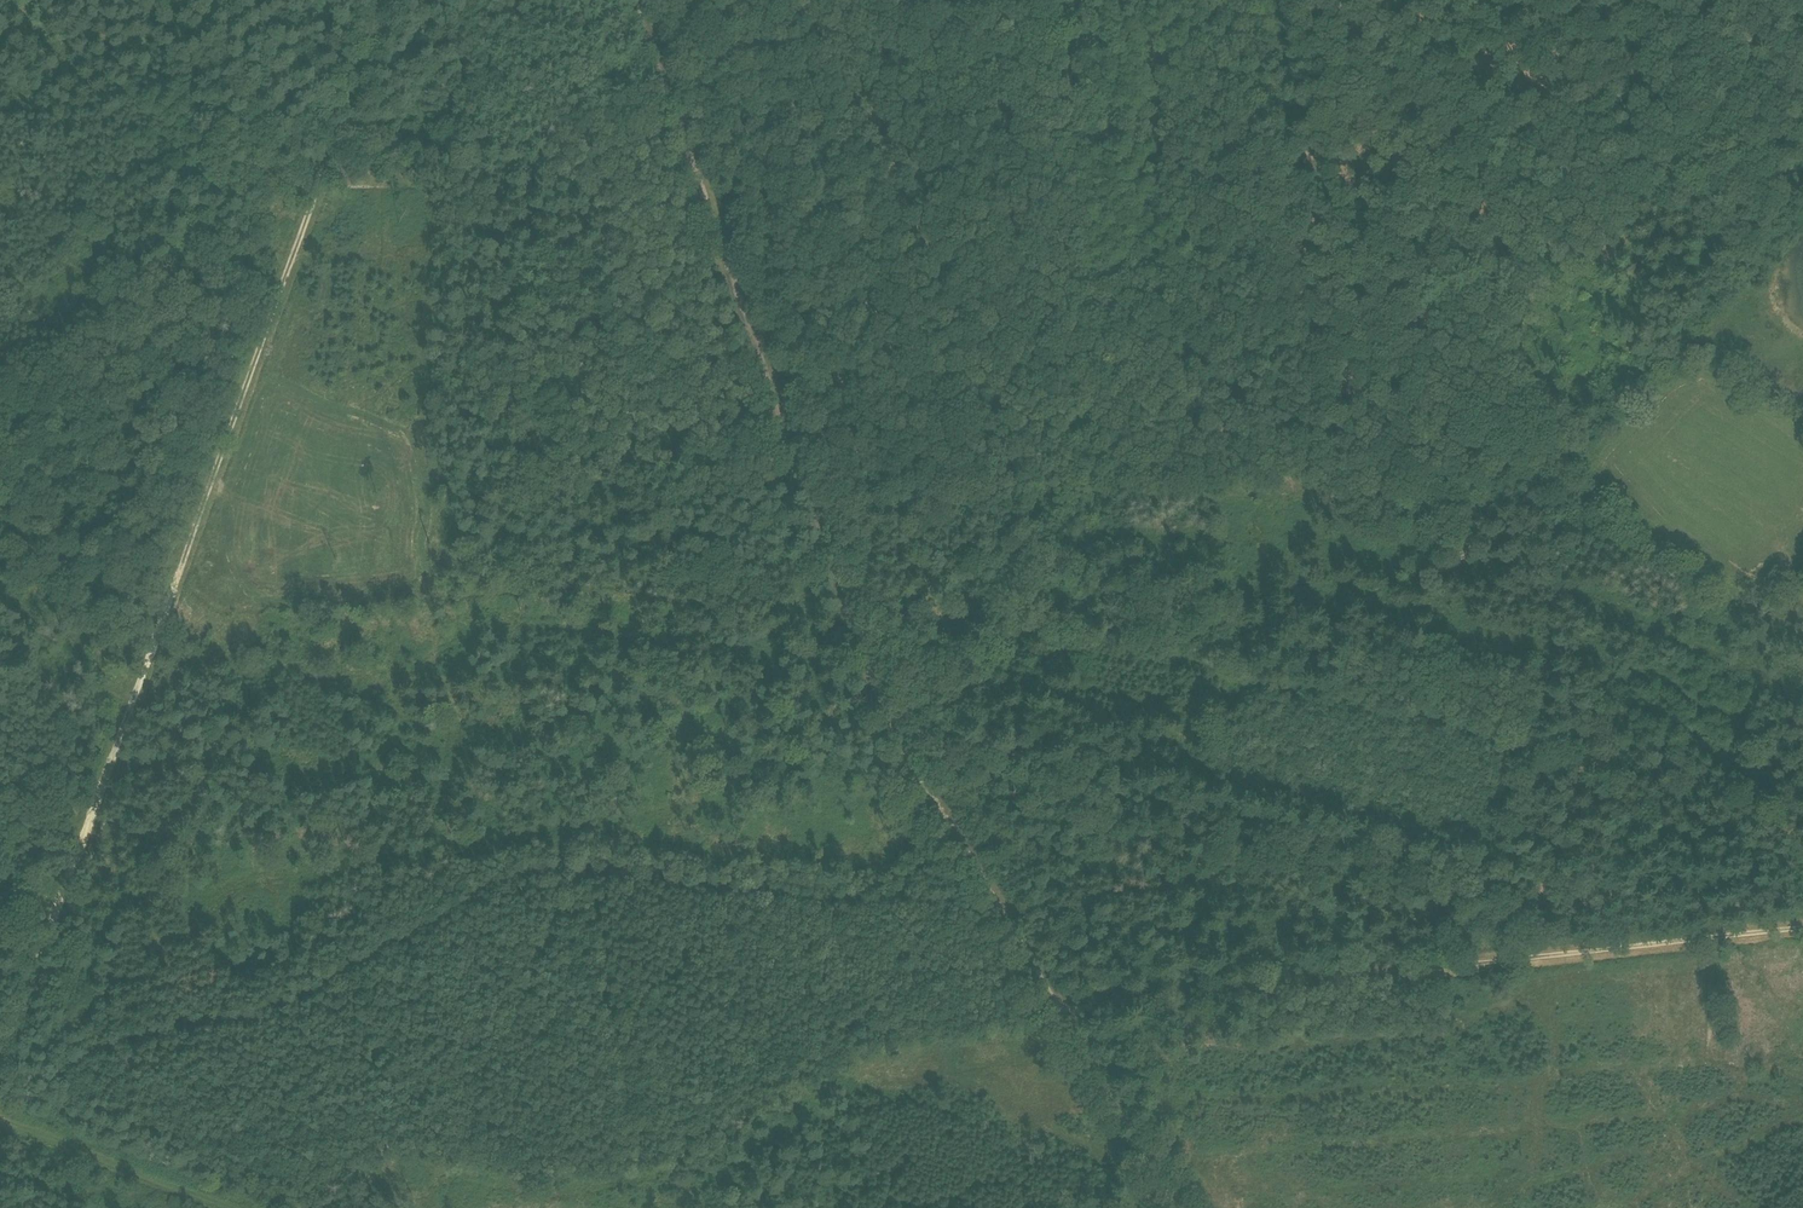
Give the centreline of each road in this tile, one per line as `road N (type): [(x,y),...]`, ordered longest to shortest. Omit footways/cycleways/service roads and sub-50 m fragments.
road 1 (track): [(390,0),(0,1068)]
road 2 (track): [(1802,803),(1621,660),(1337,593),(1272,0)]
road 3 (track): [(1046,1005),(790,445),(642,0)]
road 4 (track): [(1802,926),(1046,1005)]
road 5 (track): [(0,1109),(260,1207)]
road 6 (track): [(1193,1207),(1046,1005)]

